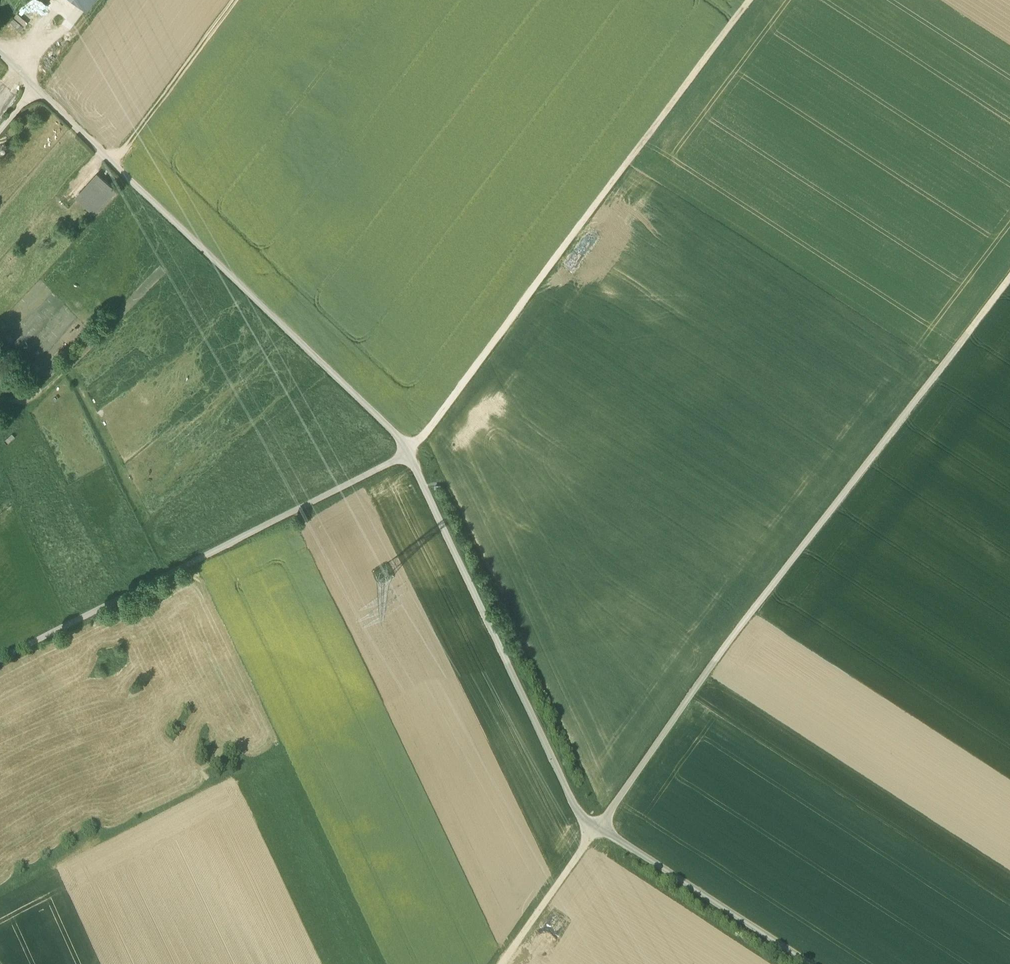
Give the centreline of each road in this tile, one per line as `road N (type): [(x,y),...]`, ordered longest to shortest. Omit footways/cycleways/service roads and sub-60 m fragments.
road 1 (track): [(599,827),(737,631),(1009,277)]
road 2 (track): [(410,452),(0,55)]
road 3 (track): [(751,0),(410,452)]
road 4 (track): [(0,669),(410,452)]
road 5 (track): [(410,452),(579,815),(599,827)]
road 6 (track): [(0,889),(285,749)]
road 7 (track): [(599,827),(808,963)]
road 8 (track): [(119,167),(242,0)]
road 9 (track): [(503,963),(599,827)]

